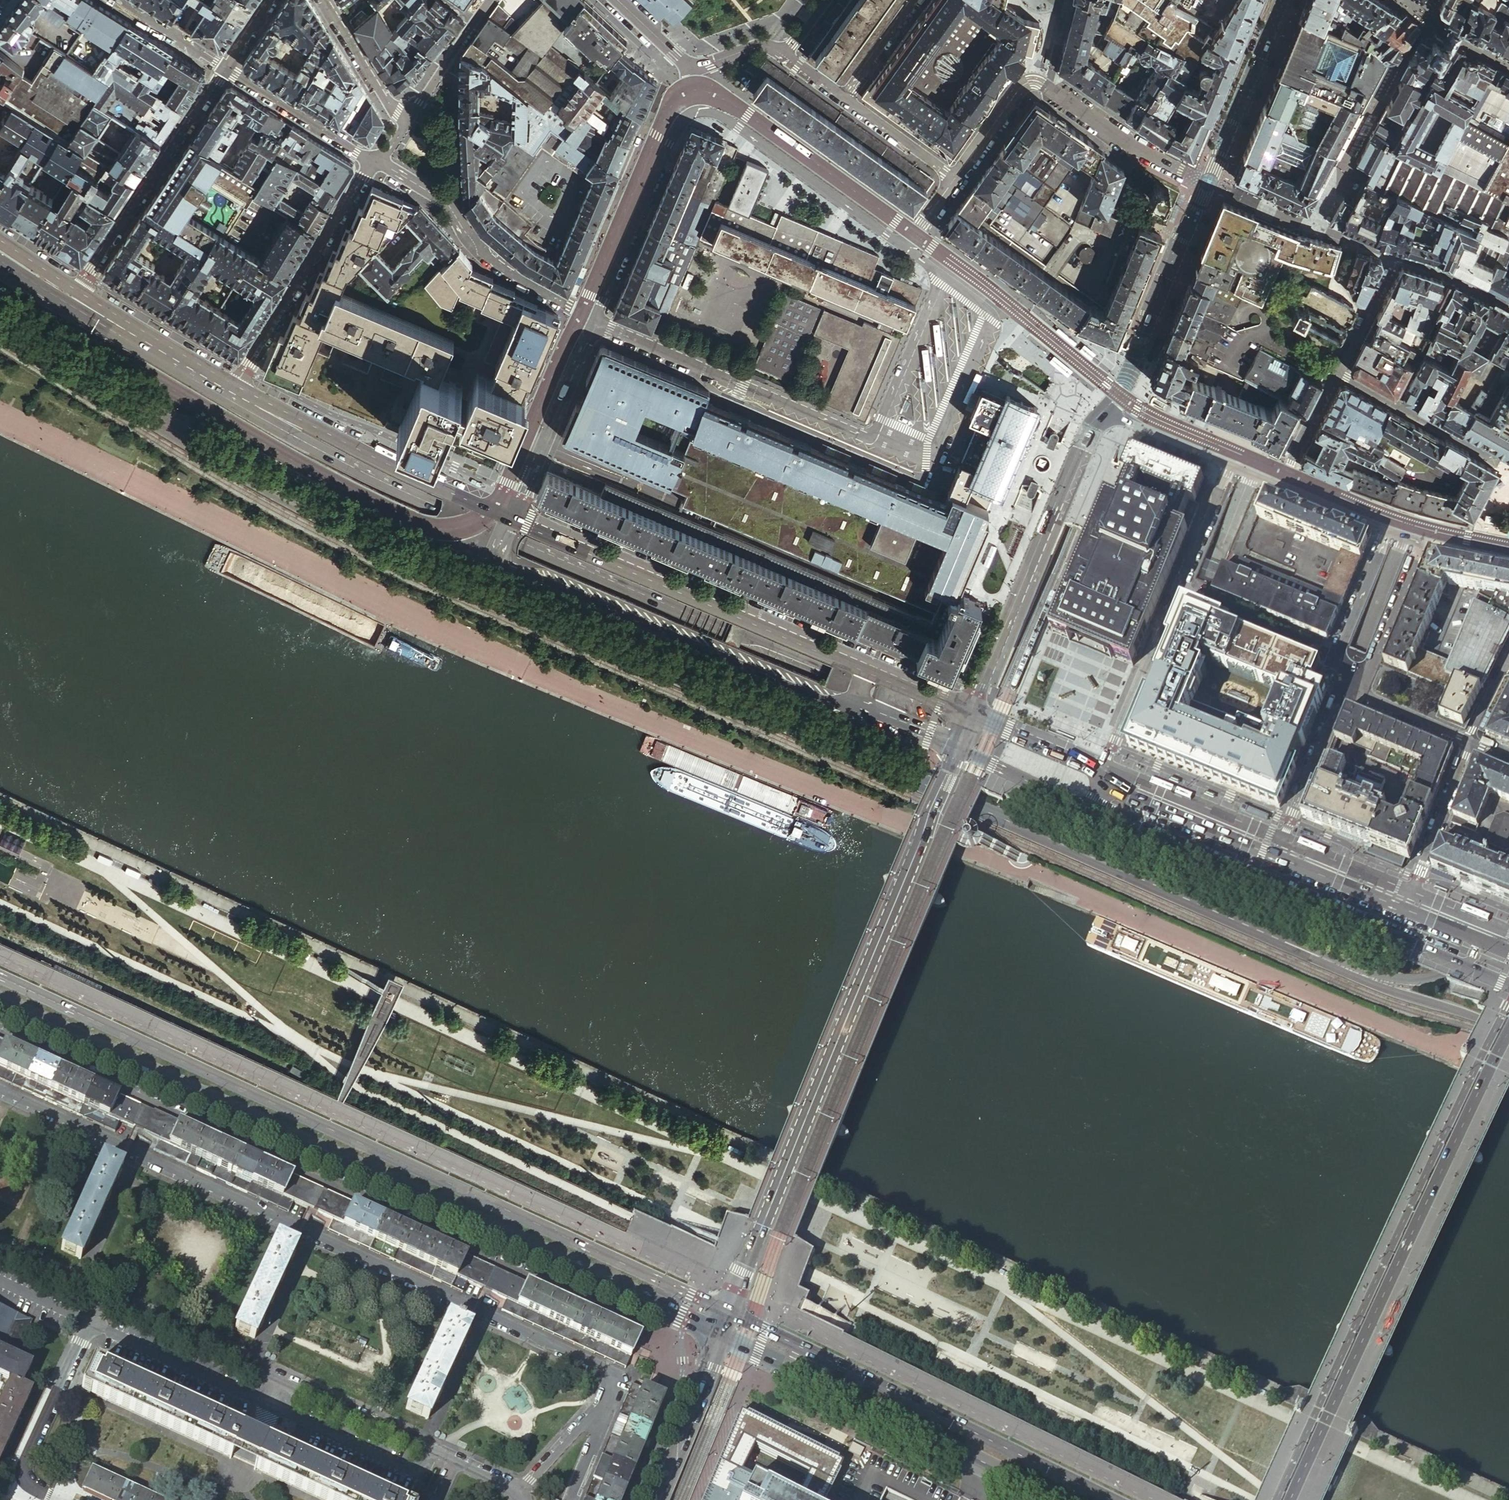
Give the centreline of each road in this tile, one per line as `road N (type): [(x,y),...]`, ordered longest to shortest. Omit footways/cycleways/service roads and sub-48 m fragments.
road 1 (primary): [(1497,955),(1411,950),(1057,805),(929,720),(438,508),(312,446),(230,392)]
road 2 (primary): [(132,408),(343,525),(1257,929)]
road 3 (secondary): [(730,1312),(0,975)]
road 4 (residential): [(607,1397),(603,1371),(592,1364),(0,1091)]
road 5 (secondary): [(0,1000),(615,1284)]
road 6 (secondary): [(959,749),(730,1312)]
road 7 (unclassified): [(595,317),(874,437),(943,275),(906,248)]
road 8 (secondary): [(1508,1039),(1294,1499)]
road 9 (primary): [(1092,811),(1508,985)]
road 10 (secondary): [(1112,1499),(730,1312)]
road 11 (primary): [(132,408),(221,432),(356,505),(493,564)]
road 12 (primary): [(871,671),(512,519)]
road 13 (primary): [(493,564),(854,707)]
road 14 (secondary): [(723,1334),(1058,1499)]
road 15 (residential): [(1107,407),(972,713)]
road 16 (residential): [(1103,767),(1232,465)]
road 17 (primary): [(512,519),(230,392)]
road 18 (residential): [(377,161),(230,392)]
road 19 (residential): [(377,161),(443,199),(501,267),(595,317)]
road 20 (primary): [(1257,929),(1386,988),(1508,1028)]
road 21 (residential): [(77,290),(225,69)]
road 22 (primary): [(1257,929),(1403,977),(1497,955)]
road 23 (unclassified): [(906,248),(728,118),(700,111)]
road 24 (unclassified): [(700,111),(678,127),(595,317)]
road 25 (residential): [(1211,181),(1118,393)]
road 26 (unclassified): [(595,317),(512,519)]
road 27 (residential): [(1389,530),(1424,542),(1361,697)]
road 28 (residential): [(1036,82),(1136,147),(1211,181)]
road 29 (residential): [(279,1379),(100,1298)]
road 30 (residential): [(268,1403),(90,1321)]
road 31 (residential): [(268,1403),(420,1473),(439,1452)]
road 32 (residential): [(1283,0),(1211,181)]
road 33 (primary): [(1276,857),(1131,798),(1109,775)]
road 34 (residential): [(1276,857),(1341,688)]
road 35 (unclassified): [(225,69),(377,161)]
road 36 (residential): [(1472,744),(1404,908)]
road 37 (tertiary): [(723,1334),(658,1499)]
road 38 (residential): [(439,1452),(279,1379)]
road 39 (residential): [(1341,688),(1336,656),(1389,530)]
road 40 (residential): [(23,1472),(90,1321)]
road 41 (primary): [(0,325),(132,408)]
road 42 (residential): [(406,124),(490,0)]
road 43 (residential): [(325,0),(406,124)]
road 44 (primary): [(959,749),(1092,811)]
road 45 (primary): [(126,330),(0,260)]
road 46 (primary): [(1103,767),(972,713)]
road 47 (residential): [(1107,407),(1232,465)]
road 48 (primary): [(1404,908),(1276,857)]
road 49 (residential): [(956,178),(845,97)]
road 50 (residential): [(1265,480),(1389,530)]
road 51 (unclassified): [(116,0),(225,69)]
road 52 (residential): [(1036,82),(1019,89),(956,178)]
road 53 (residential): [(520,1490),(607,1397)]
road 54 (primary): [(230,392),(126,330)]

